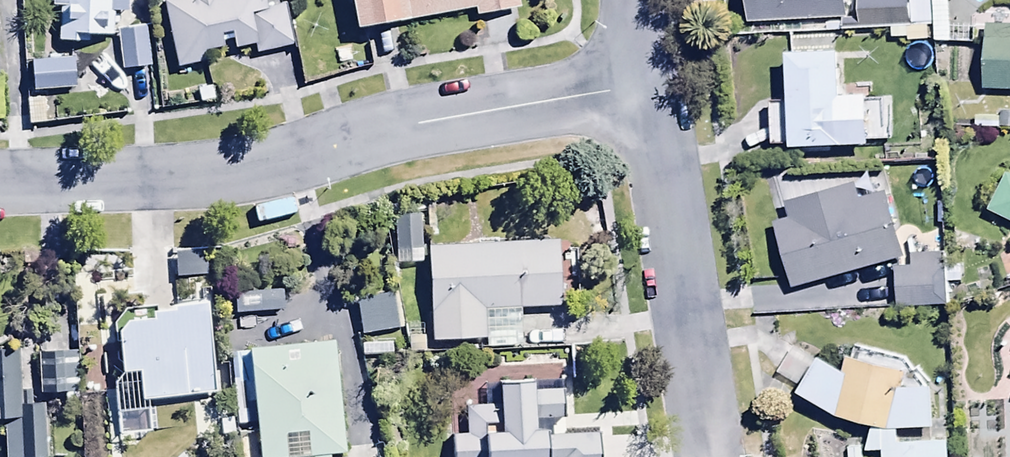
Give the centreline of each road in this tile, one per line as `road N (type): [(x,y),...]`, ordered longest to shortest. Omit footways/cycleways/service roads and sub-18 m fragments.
road 1 (residential): [(645,78),(217,166),(0,174)]
road 2 (residential): [(645,78),(706,437)]

